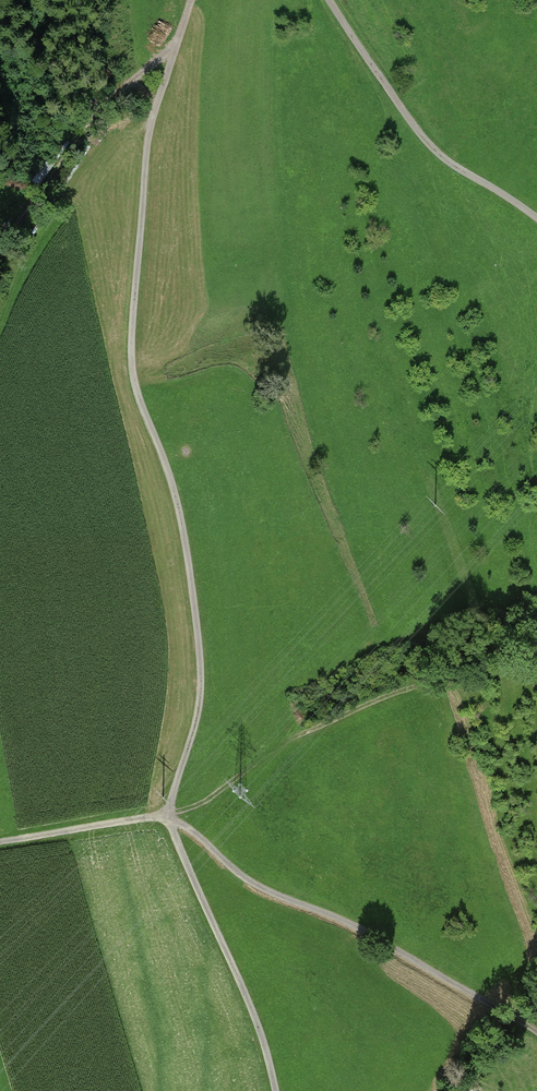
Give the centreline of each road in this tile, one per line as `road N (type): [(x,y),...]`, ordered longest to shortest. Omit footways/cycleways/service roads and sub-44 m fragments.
road 1 (track): [(273,1090),(254,1015),(166,816),(198,719),(200,671),(180,516),(133,376),(150,132),(193,0)]
road 2 (track): [(536,1029),(379,939),(284,902),(166,816),(0,843)]
road 3 (track): [(330,0),(433,149),(536,218)]
road 4 (track): [(536,622),(444,674),(306,731)]
road 5 (track): [(179,43),(116,90),(0,217)]

